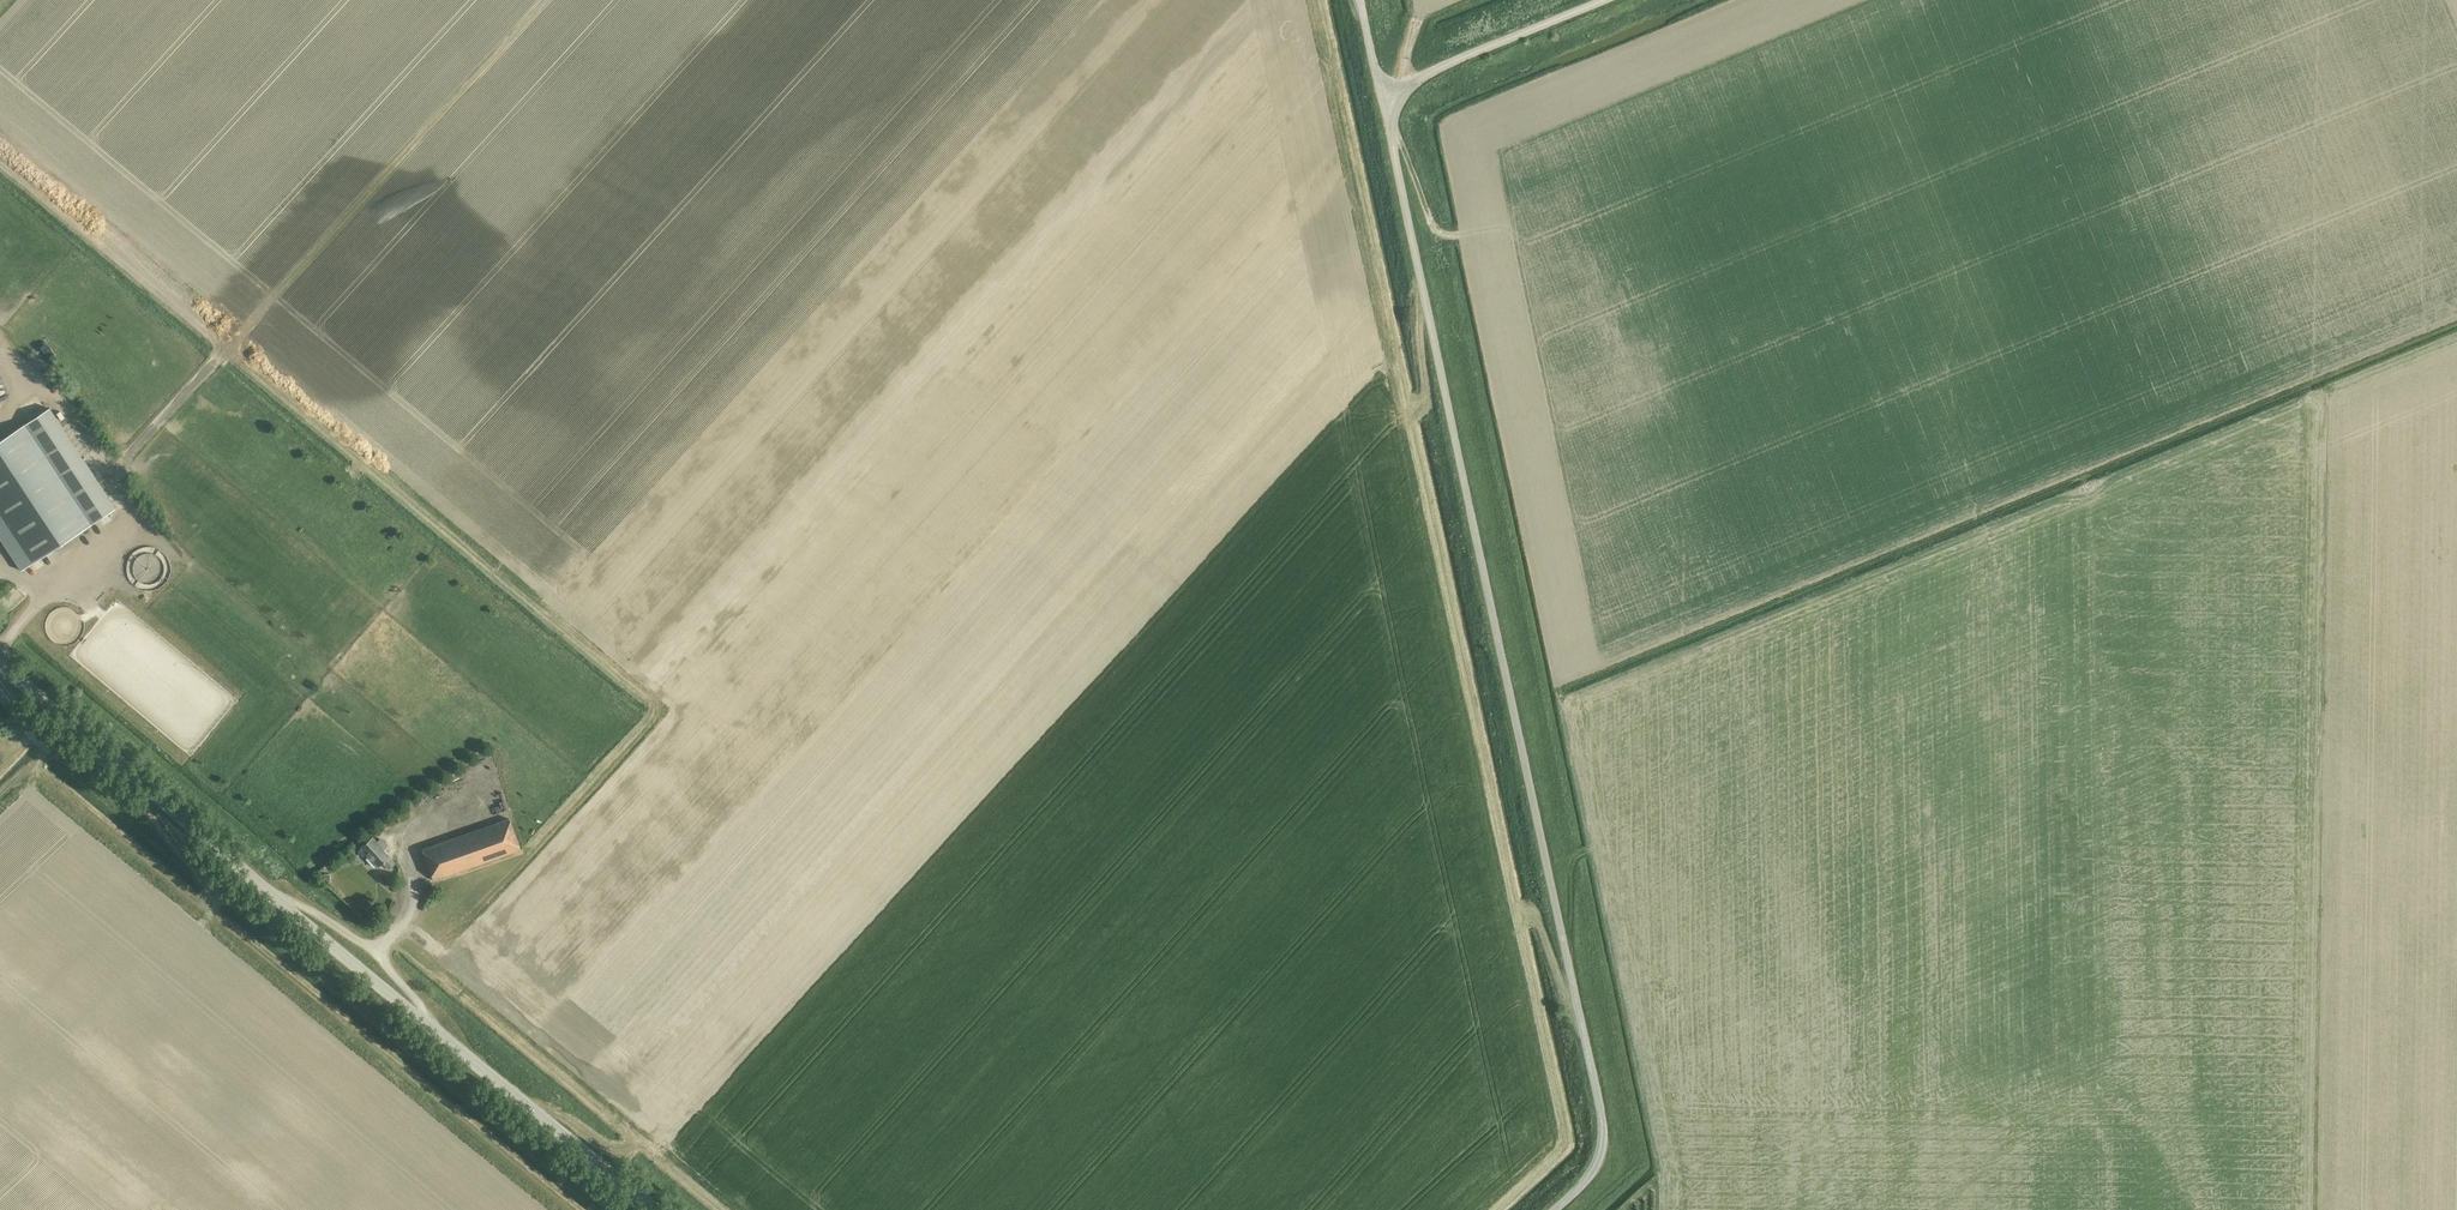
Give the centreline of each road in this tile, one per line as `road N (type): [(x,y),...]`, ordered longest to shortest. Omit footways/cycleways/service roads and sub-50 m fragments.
road 1 (unclassified): [(1556,1209),(1597,1174),(1599,1099),(1390,117)]
road 2 (unclassified): [(649,1209),(456,1060),(60,715),(0,673)]
road 3 (track): [(110,472),(543,0)]
road 4 (unclassified): [(1390,117),(1426,75),(1611,0)]
road 5 (unclassified): [(1390,117),(1361,0)]

